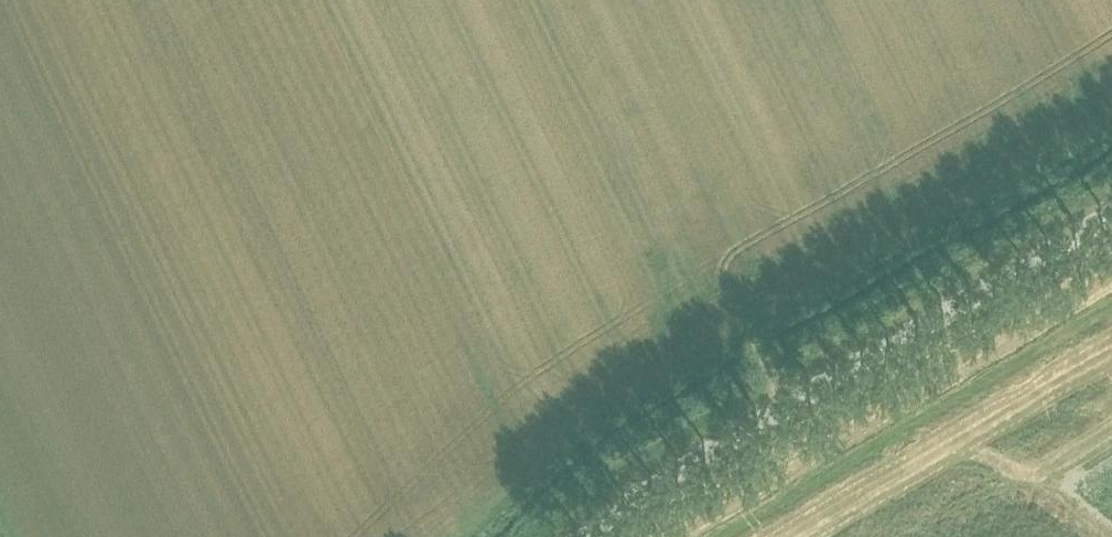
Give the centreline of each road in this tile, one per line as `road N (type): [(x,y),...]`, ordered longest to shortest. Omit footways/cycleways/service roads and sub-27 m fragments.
road 1 (unclassified): [(585,536),(719,445),(1111,213)]

